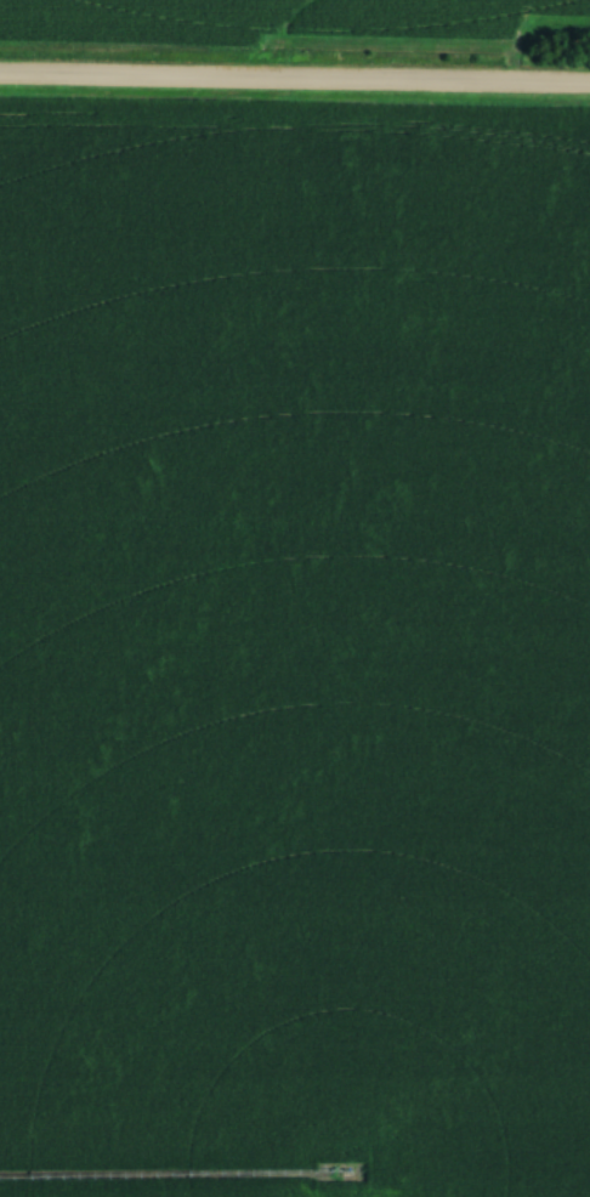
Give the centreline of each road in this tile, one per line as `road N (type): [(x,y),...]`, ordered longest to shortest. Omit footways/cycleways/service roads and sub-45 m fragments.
road 1 (residential): [(0,81),(589,89)]

